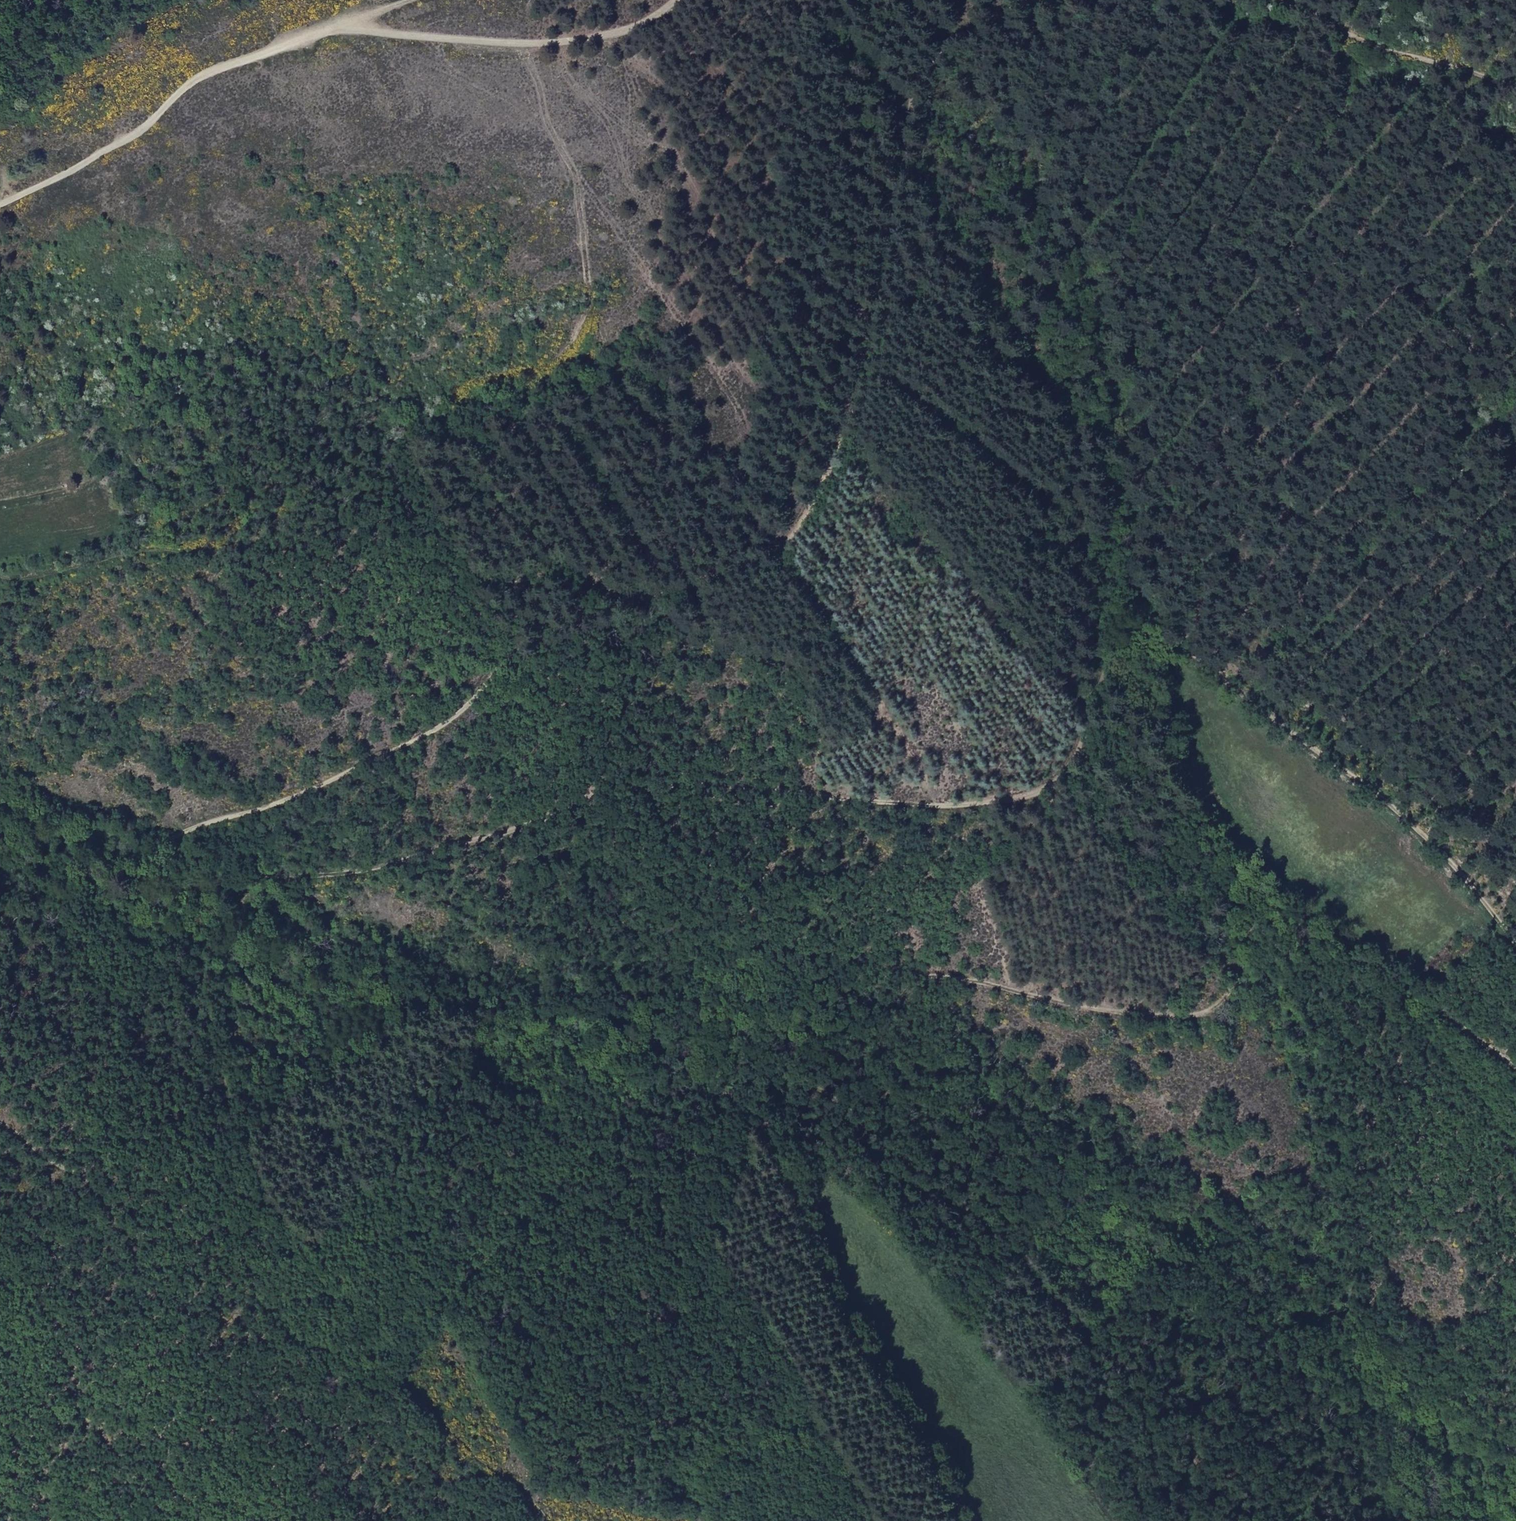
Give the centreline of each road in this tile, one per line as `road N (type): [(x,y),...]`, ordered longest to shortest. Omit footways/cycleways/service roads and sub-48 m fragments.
road 1 (track): [(958,1520),(958,1497),(923,1433),(862,1348),(812,1193),(733,1096),(673,1033),(655,1026),(661,1008),(930,976),(1060,1008),(1183,1015),(1217,1005),(1268,911),(1312,929),(1515,1064)]
road 2 (track): [(404,1385),(128,1237),(81,1178),(0,1124)]
road 3 (track): [(0,209),(124,144),(193,85),(352,18)]
road 4 (track): [(1409,1520),(1398,1446),(1408,1419),(1454,1420),(1515,1447)]

